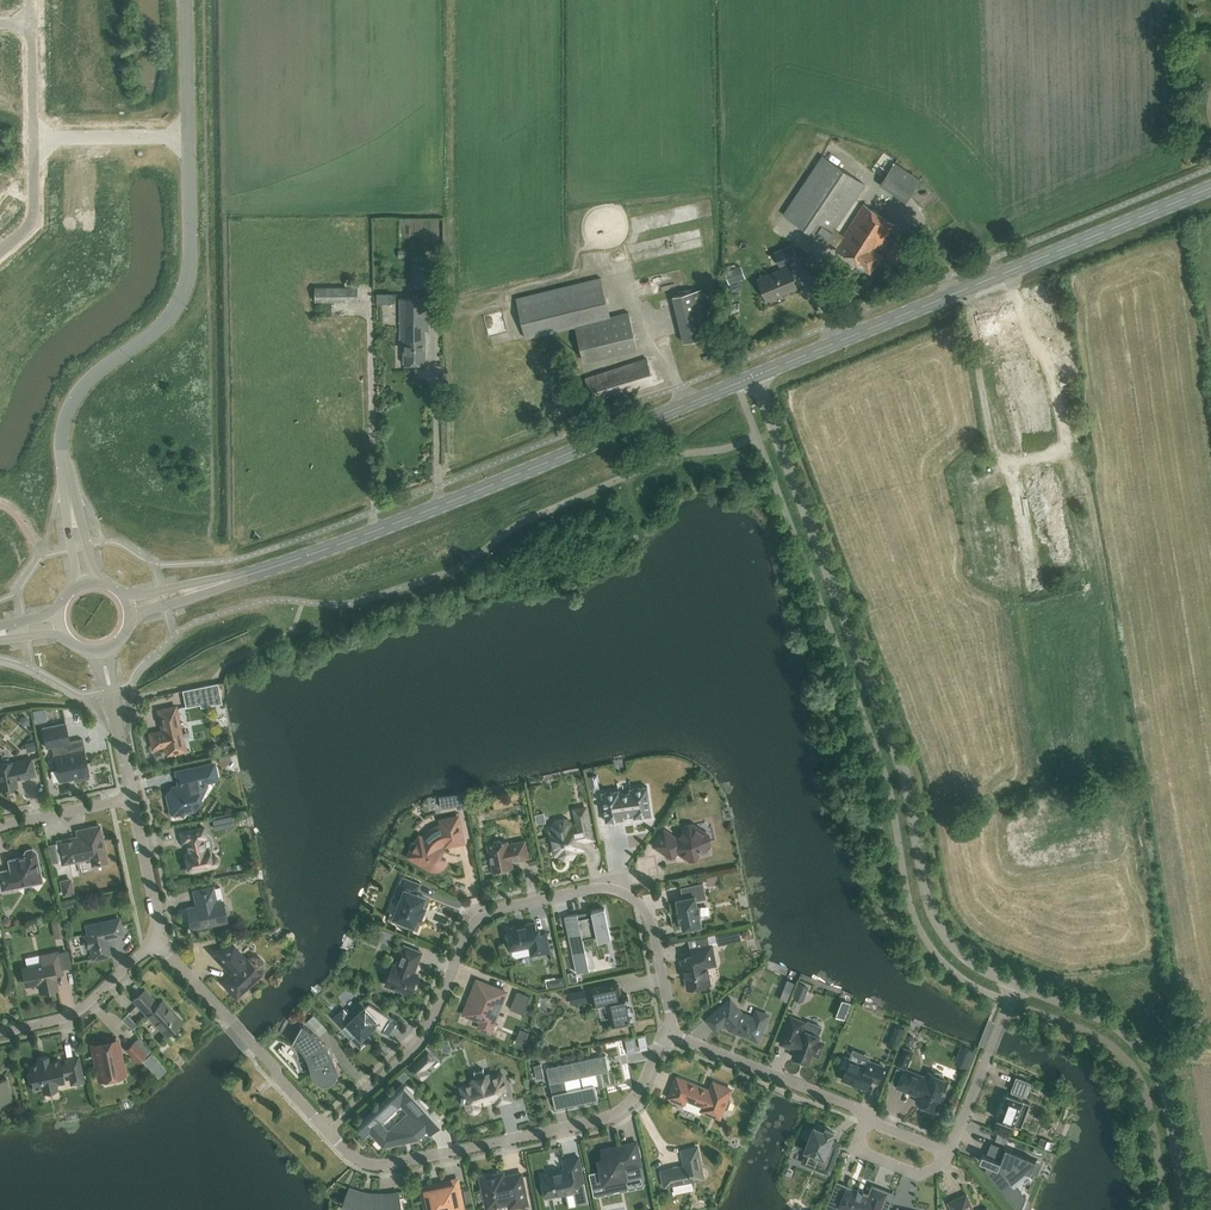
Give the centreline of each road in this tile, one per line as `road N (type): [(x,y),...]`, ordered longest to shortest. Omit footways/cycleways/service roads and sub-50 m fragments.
road 1 (unclassified): [(1016,985),(968,959),(934,917),(902,766),(754,376)]
road 2 (secondary): [(208,587),(428,511),(754,376)]
road 3 (residential): [(326,1130),(418,1046),(468,930),(494,910),(597,889),(631,896),(648,913),(671,1032)]
road 4 (secondary): [(754,376),(1210,187)]
road 5 (unclassified): [(188,136),(182,297),(69,408),(62,440),(72,508)]
road 6 (residential): [(326,1130),(355,1160),(388,1165),(595,1122),(636,1095),(671,1032)]
road 7 (unclassified): [(1187,1209),(1157,1069),(1117,1026),(1016,985)]
road 8 (residential): [(865,1123),(864,1110),(671,1032)]
road 9 (residential): [(157,940),(69,1016),(0,1030)]
road 10 (residential): [(264,1056),(157,940)]
road 11 (unclassified): [(188,136),(33,139)]
road 12 (residential): [(132,798),(101,650)]
road 13 (residential): [(157,940),(132,798)]
road 14 (unclassified): [(185,0),(188,136)]
road 15 (residential): [(0,825),(132,798)]
road 16 (residential): [(950,1154),(920,1175),(907,1172),(859,1151),(865,1123)]
road 17 (residential): [(0,251),(35,221),(33,139)]

